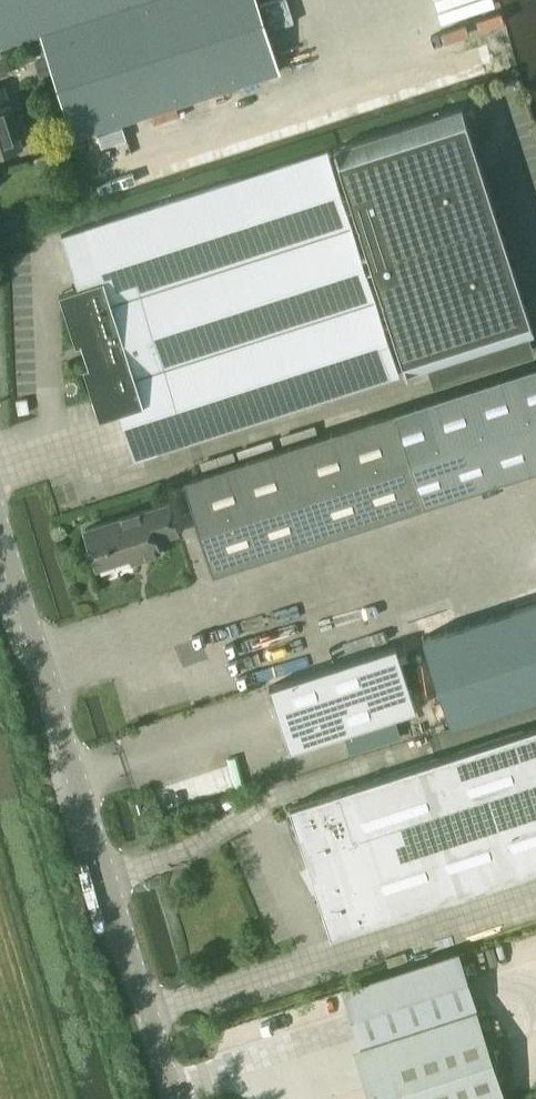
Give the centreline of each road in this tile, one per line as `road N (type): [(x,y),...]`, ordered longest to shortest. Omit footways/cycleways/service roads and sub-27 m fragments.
road 1 (unclassified): [(174,1098),(0,541)]

